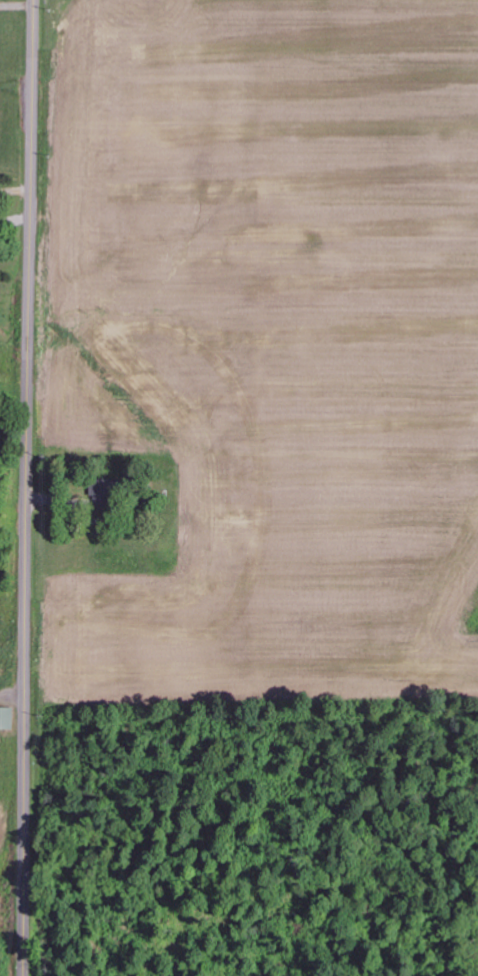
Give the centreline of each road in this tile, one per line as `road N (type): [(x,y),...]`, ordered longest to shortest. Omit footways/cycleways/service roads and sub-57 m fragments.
road 1 (secondary): [(23,975),(34,0)]

